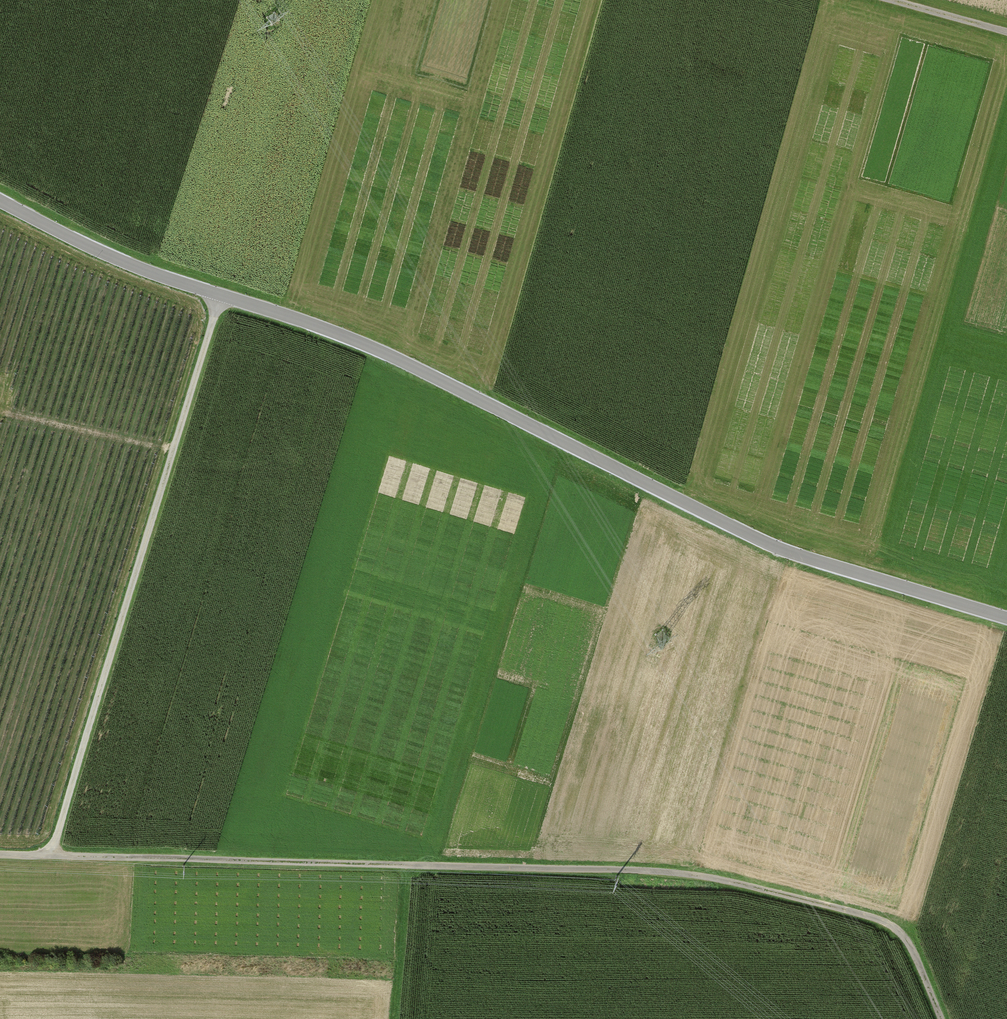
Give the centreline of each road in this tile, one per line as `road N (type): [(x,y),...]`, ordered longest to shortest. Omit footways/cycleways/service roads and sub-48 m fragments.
road 1 (tertiary): [(0,202),(148,272),(353,340),(783,550),(1006,618)]
road 2 (track): [(35,855),(723,876),(897,925),(942,1018)]
road 3 (track): [(221,296),(59,831),(46,851),(0,854)]

